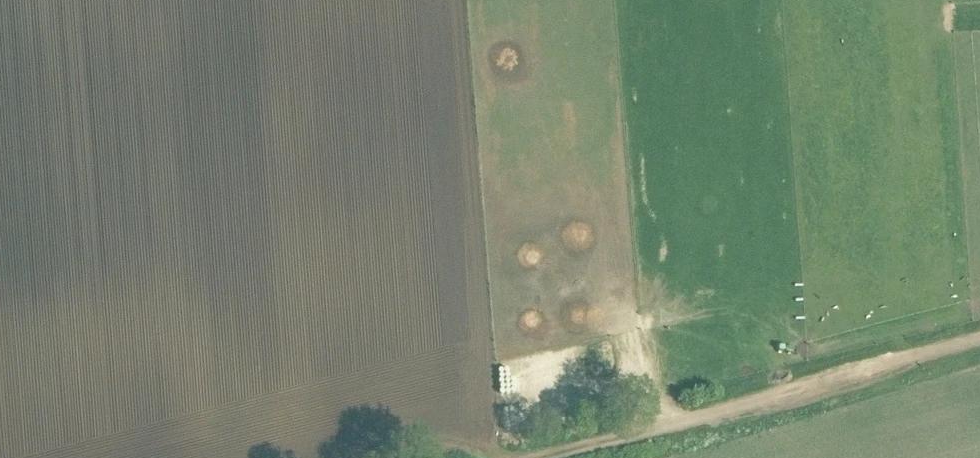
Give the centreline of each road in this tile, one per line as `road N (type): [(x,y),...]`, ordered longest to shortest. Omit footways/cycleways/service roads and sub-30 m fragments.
road 1 (track): [(979,340),(561,457)]

